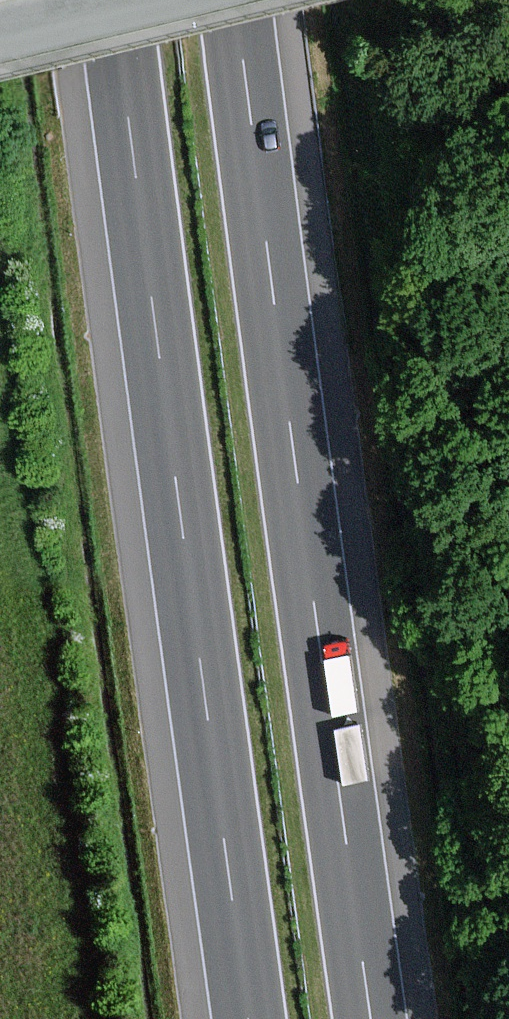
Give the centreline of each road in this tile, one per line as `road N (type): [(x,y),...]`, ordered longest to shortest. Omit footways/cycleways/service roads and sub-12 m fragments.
road 1 (motorway): [(372,1018),(229,0)]
road 2 (motorway): [(109,0),(248,1018)]
road 3 (unclassified): [(0,32),(133,0)]

